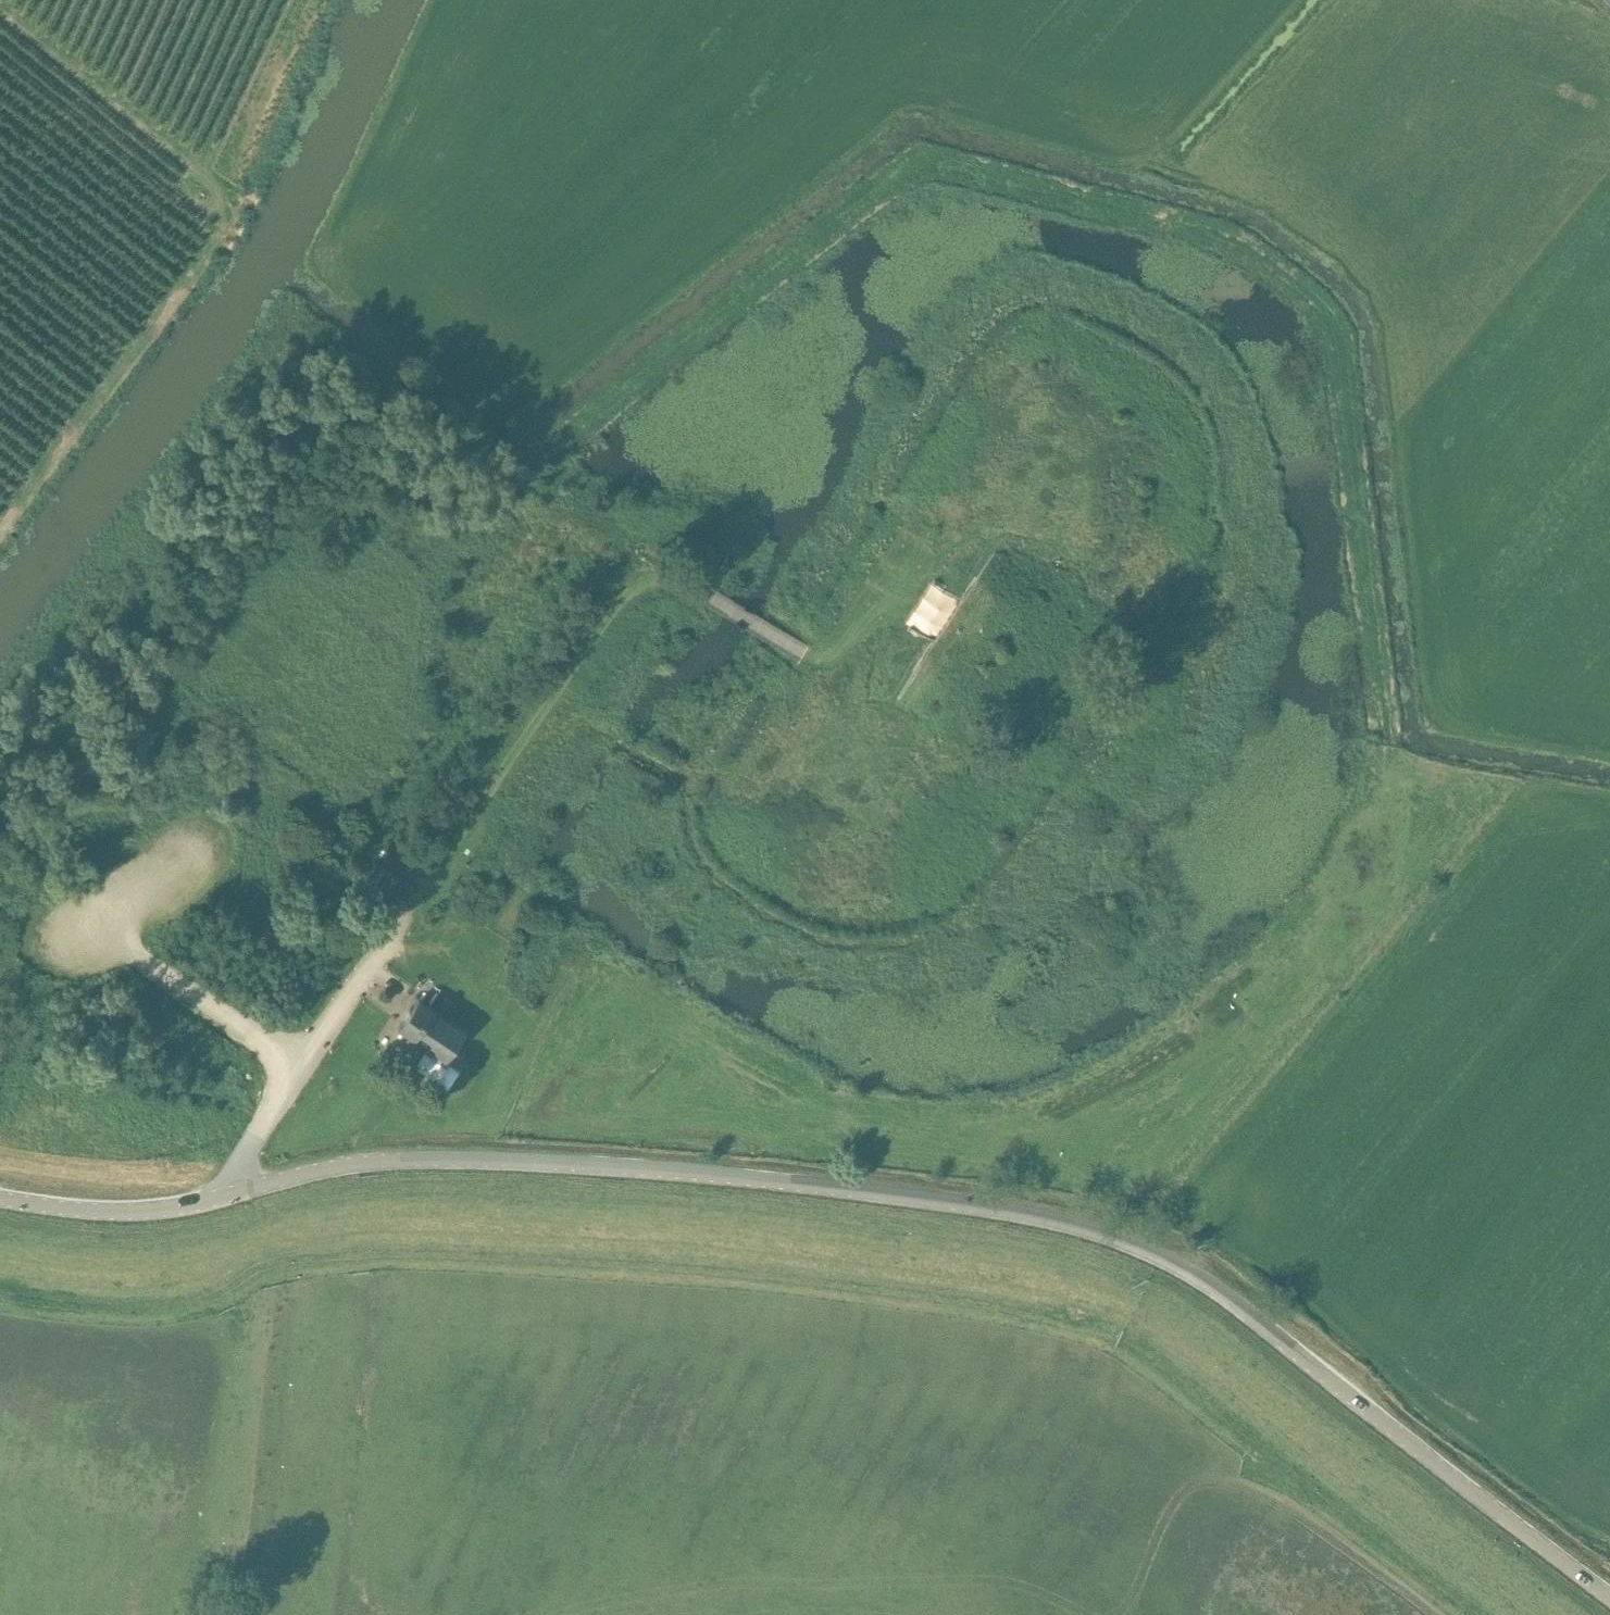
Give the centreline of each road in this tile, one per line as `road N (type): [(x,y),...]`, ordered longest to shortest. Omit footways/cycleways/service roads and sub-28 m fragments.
road 1 (tertiary): [(1609,1597),(1258,1321),(1171,1263),(1008,1212),(668,1169),(518,1161),(358,1163),(171,1211),(107,1213),(0,1199)]
road 2 (track): [(404,916),(660,568),(714,601)]
road 3 (track): [(477,820),(580,727),(605,732),(708,796)]

